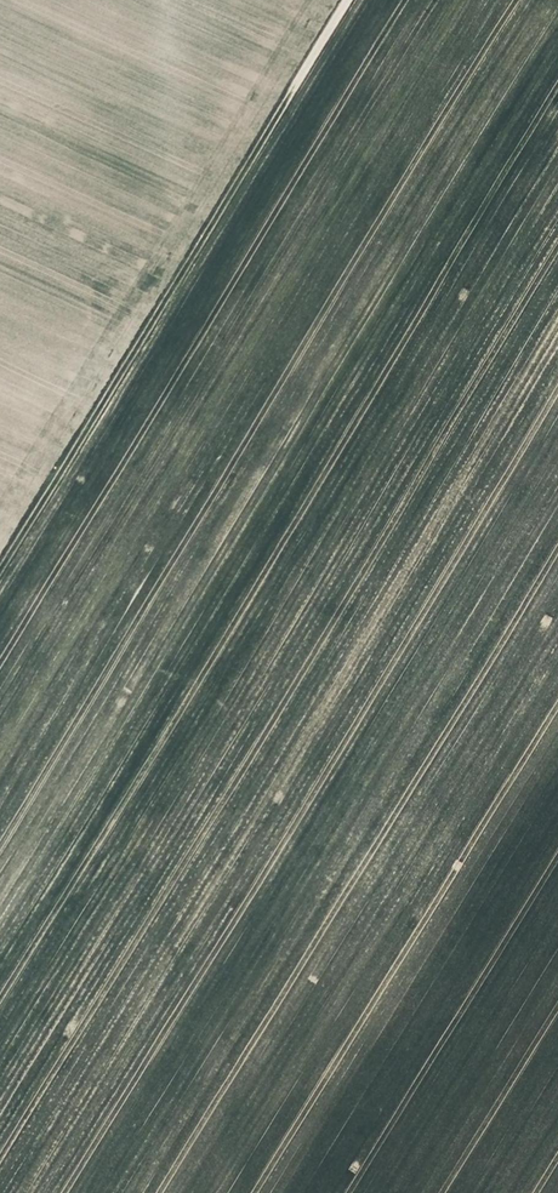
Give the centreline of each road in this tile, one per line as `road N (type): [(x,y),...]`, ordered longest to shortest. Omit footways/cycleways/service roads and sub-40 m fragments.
road 1 (track): [(0,552),(350,0)]

